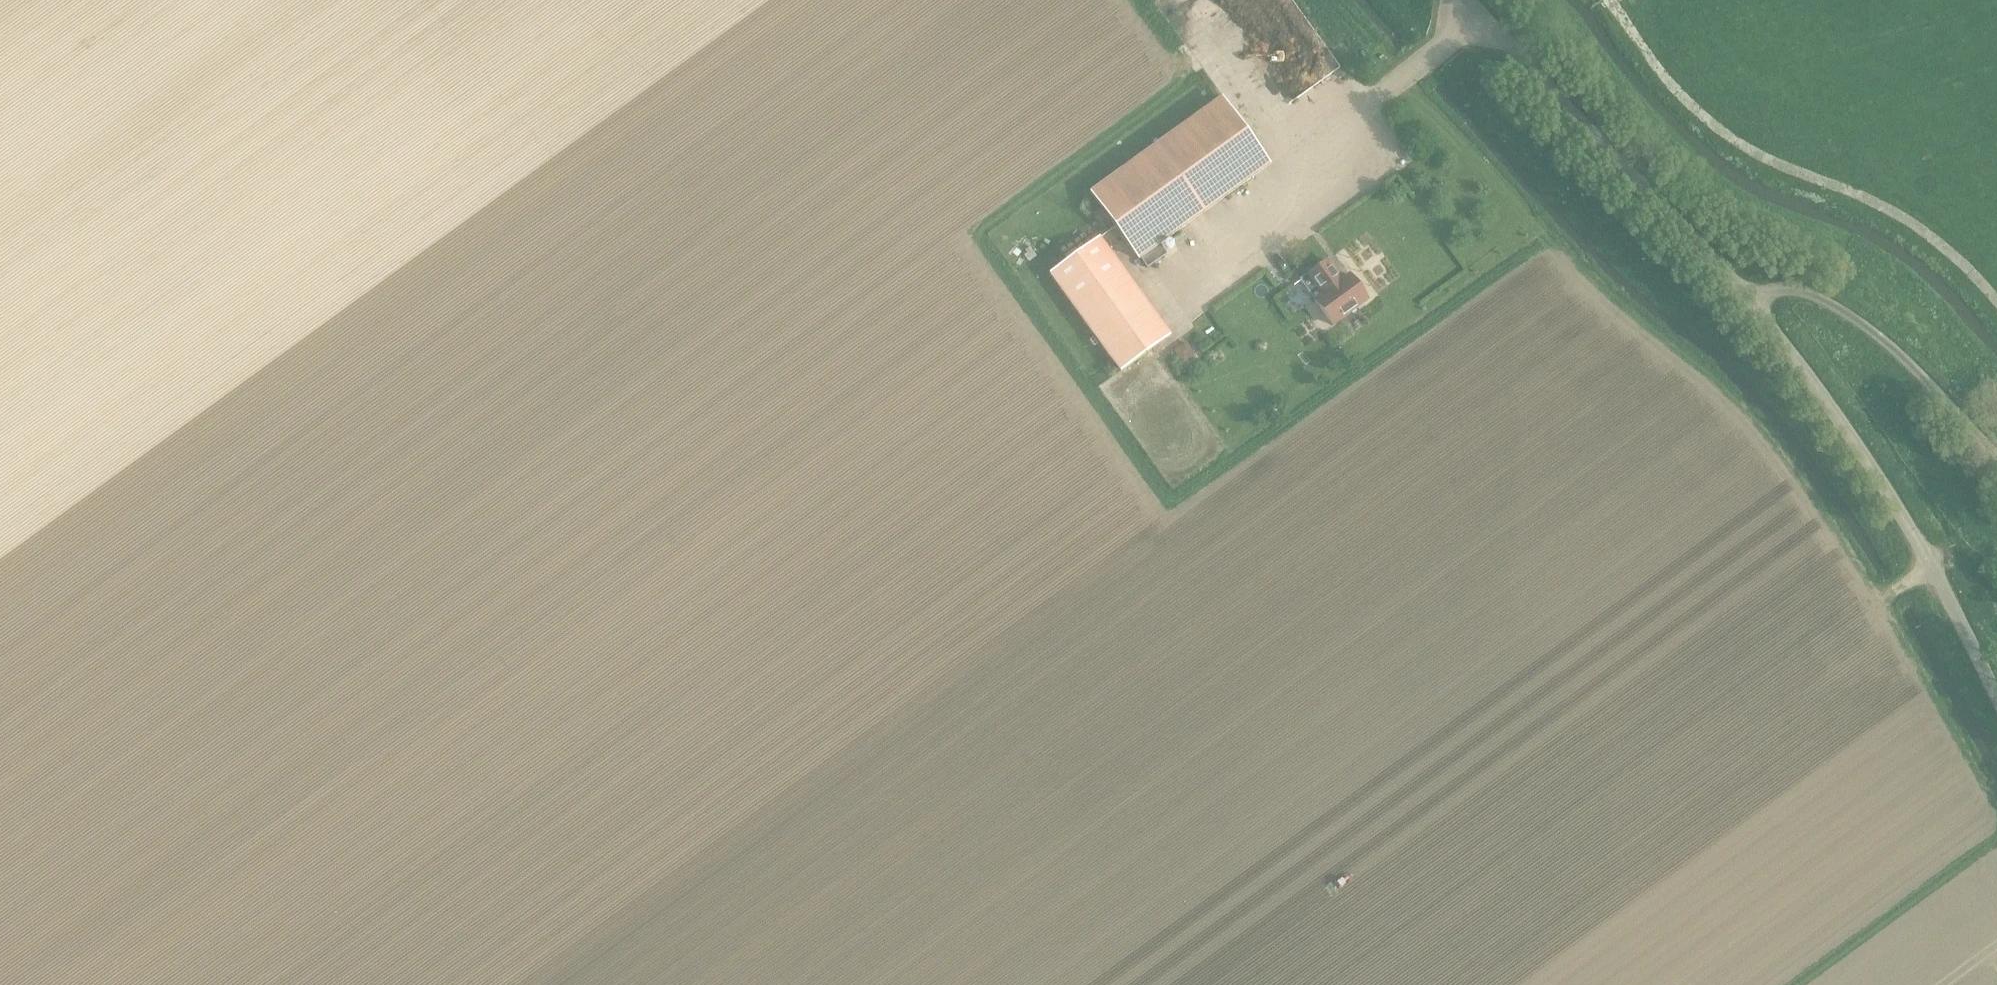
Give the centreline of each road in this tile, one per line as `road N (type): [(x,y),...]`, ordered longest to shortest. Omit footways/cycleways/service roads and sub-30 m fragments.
road 1 (unclassified): [(1996,694),(1929,561),(1818,389),(1752,303),(1471,0)]
road 2 (track): [(1996,300),(1927,234),(1728,135),(1673,86),(1614,0)]

